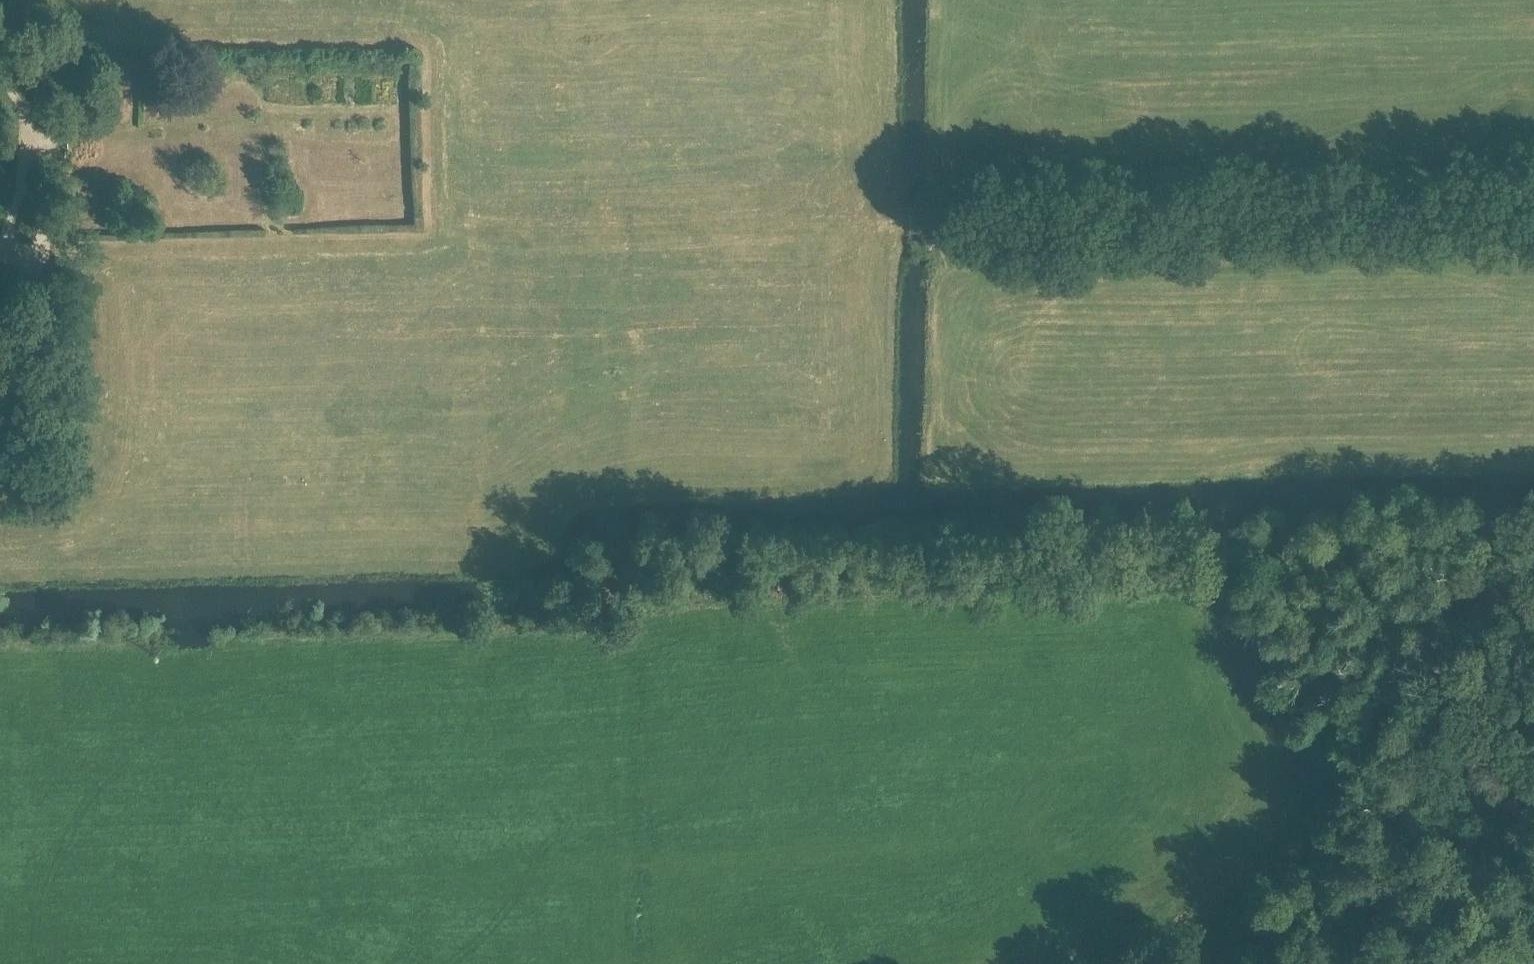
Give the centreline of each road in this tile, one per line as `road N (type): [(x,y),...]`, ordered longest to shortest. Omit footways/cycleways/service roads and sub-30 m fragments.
road 1 (track): [(1533,193),(887,218)]

